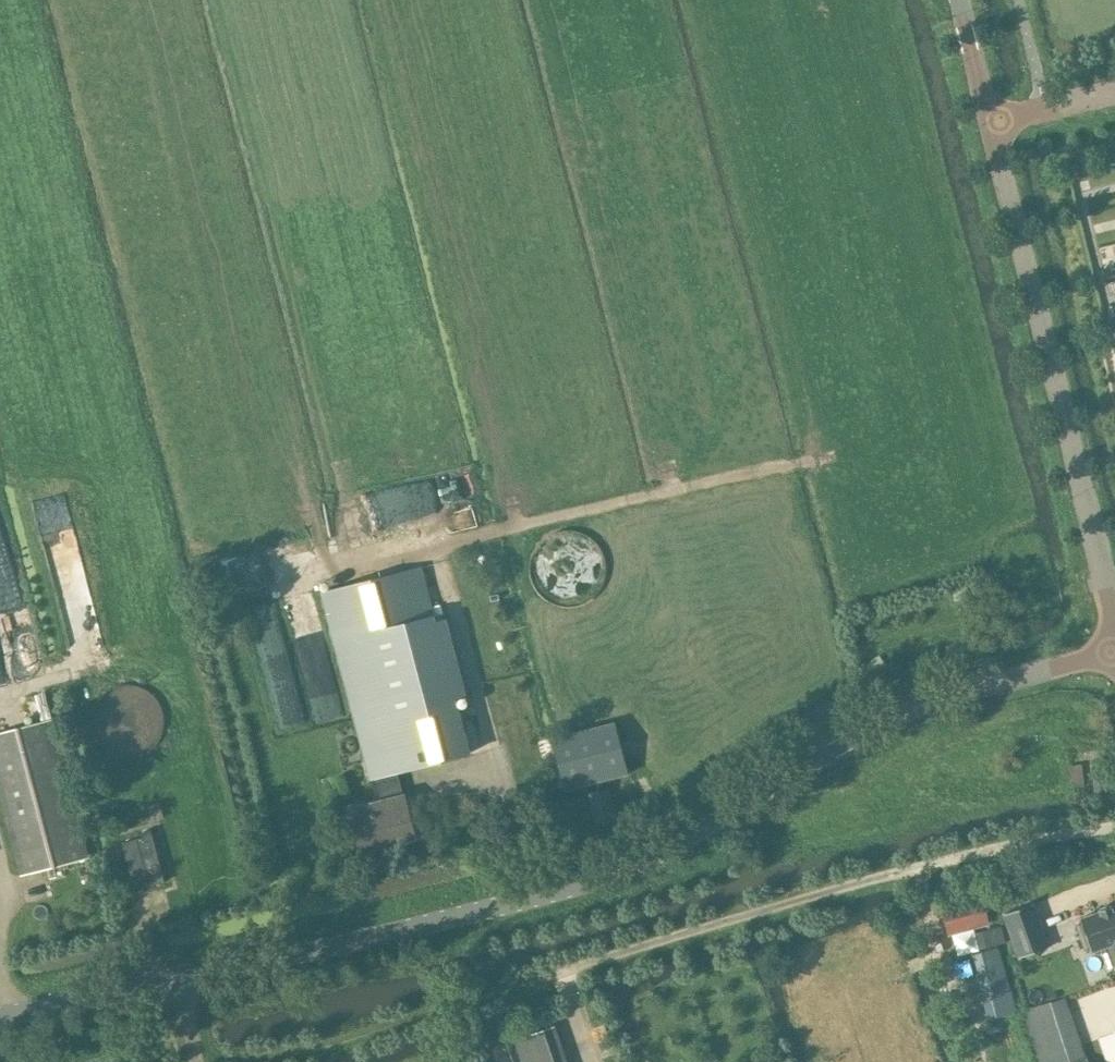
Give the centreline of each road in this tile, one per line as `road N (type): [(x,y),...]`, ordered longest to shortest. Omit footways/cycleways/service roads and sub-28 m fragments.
road 1 (tertiary): [(0,1016),(369,937),(608,875),(861,732),(954,694),(1114,650)]
road 2 (track): [(240,1061),(910,868),(1114,826)]
road 3 (tertiary): [(1114,630),(989,122)]
road 4 (unclassified): [(989,122),(1114,92)]
road 5 (tertiary): [(989,122),(959,0)]

